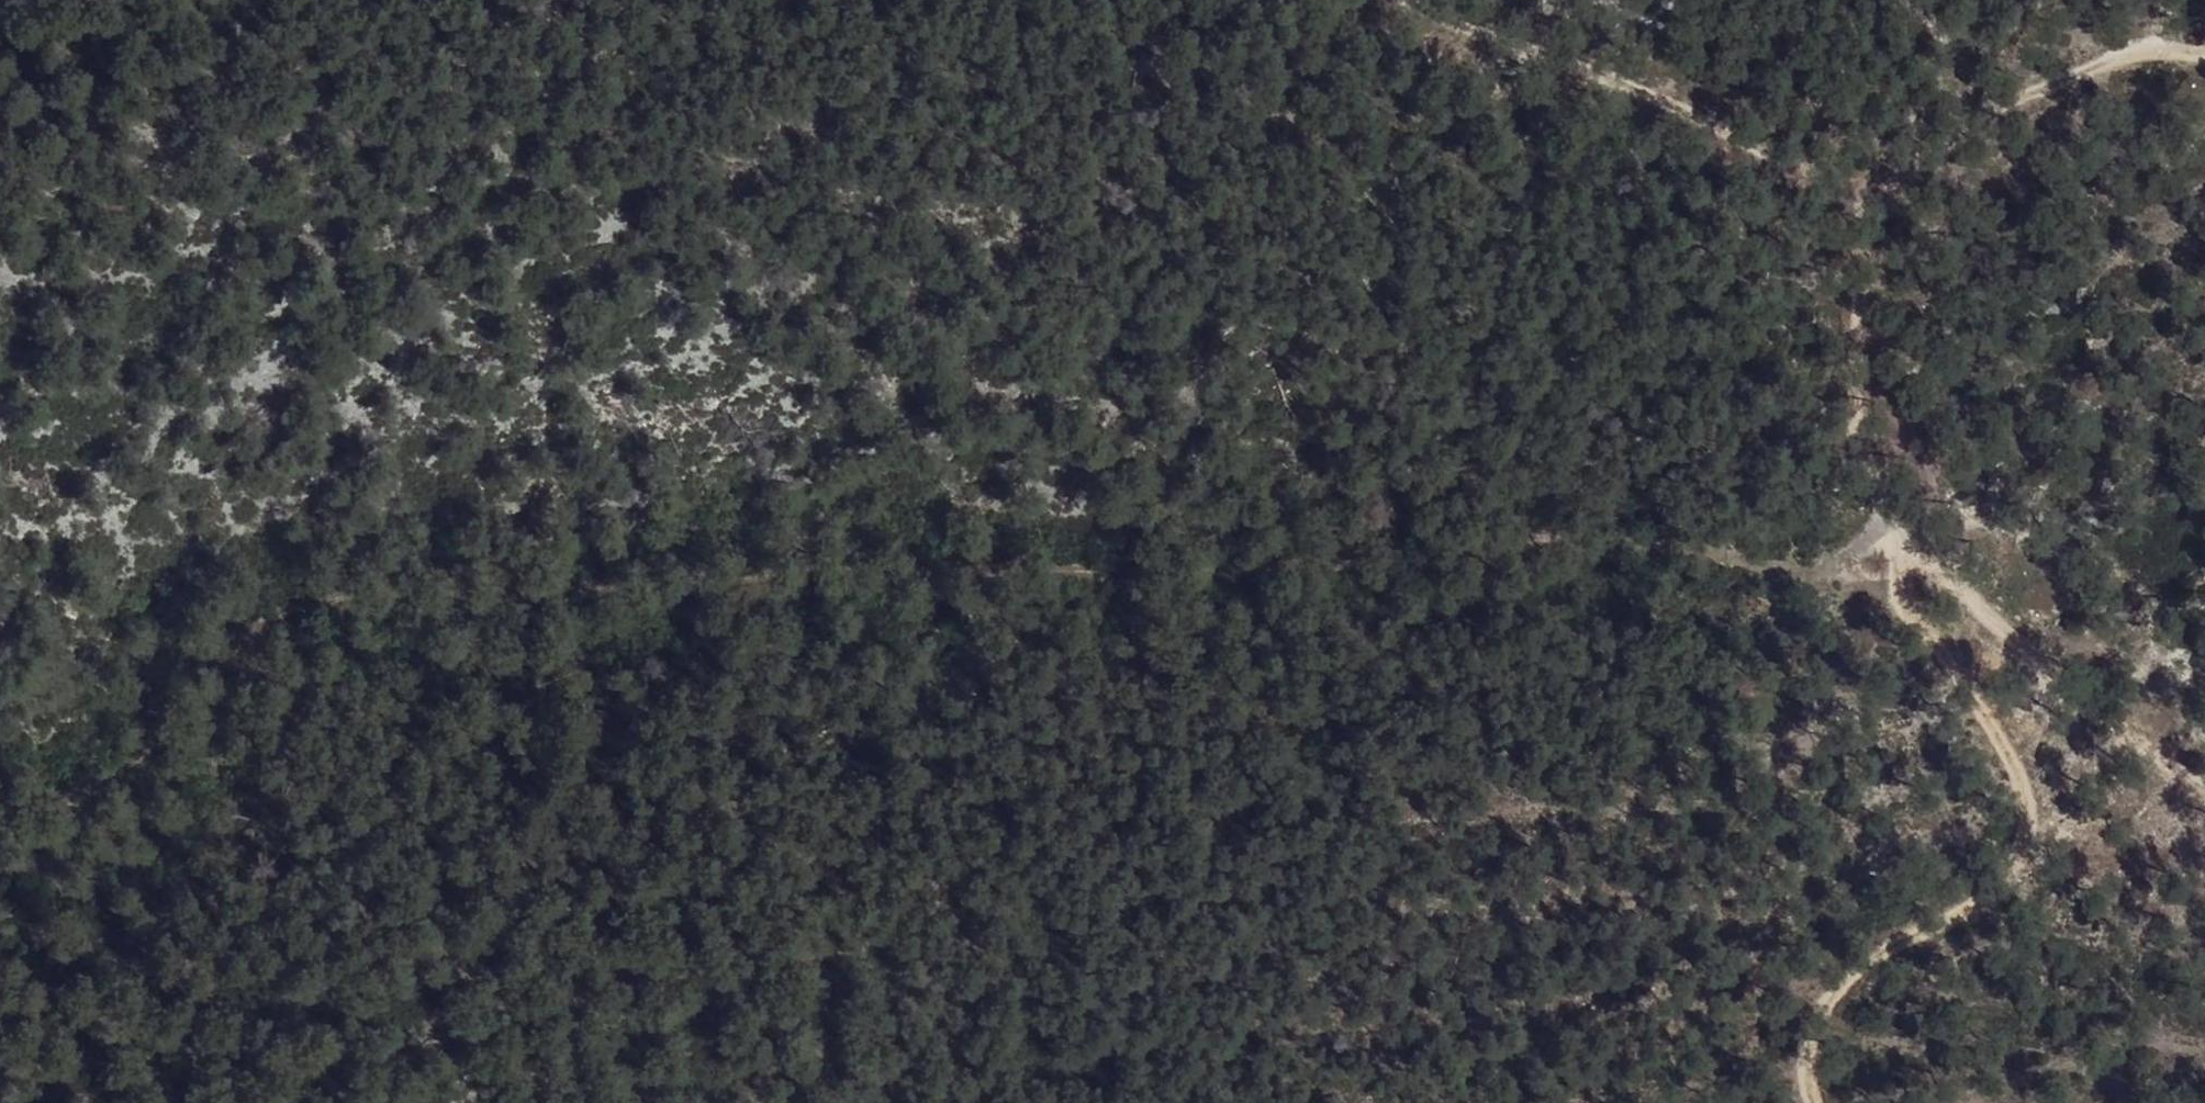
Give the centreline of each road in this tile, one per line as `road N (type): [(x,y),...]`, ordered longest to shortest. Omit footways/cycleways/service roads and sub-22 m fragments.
road 1 (track): [(2204,793),(1899,544),(1855,376),(1885,187),(1779,159),(1435,0)]
road 2 (track): [(1899,544),(1900,601),(1961,665),(2028,849),(1945,897),(1857,970),(1811,1056),(1837,1102)]

